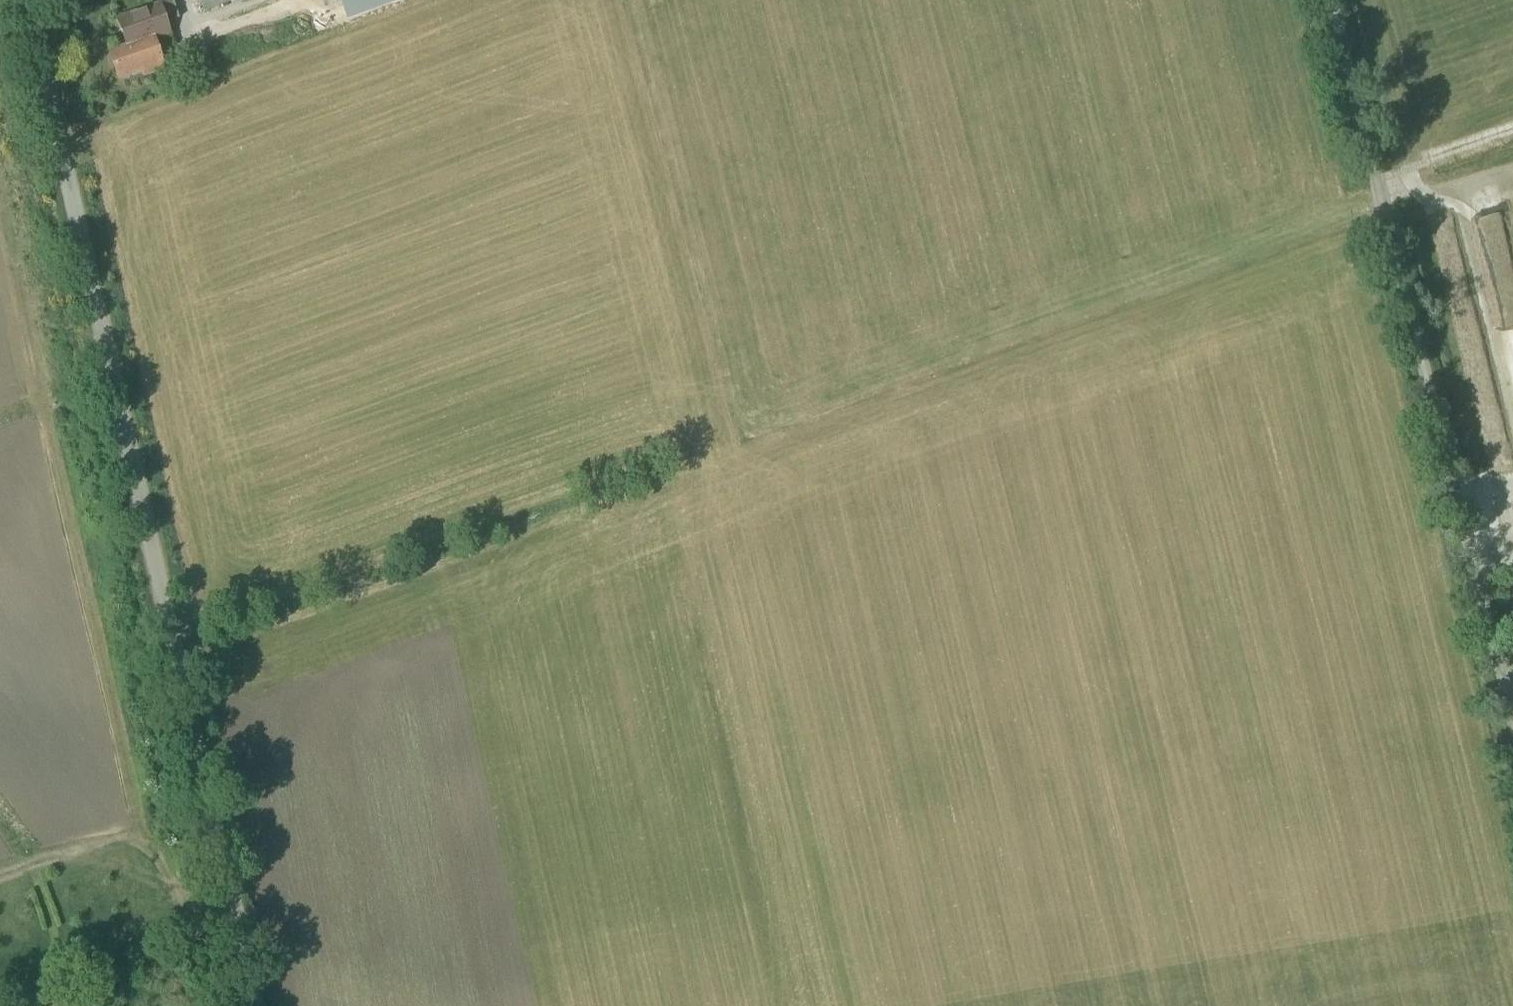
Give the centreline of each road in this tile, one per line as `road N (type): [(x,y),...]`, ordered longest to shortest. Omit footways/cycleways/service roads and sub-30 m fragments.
road 1 (unclassified): [(265,1005),(31,0)]
road 2 (unclassified): [(1512,723),(1331,0)]

